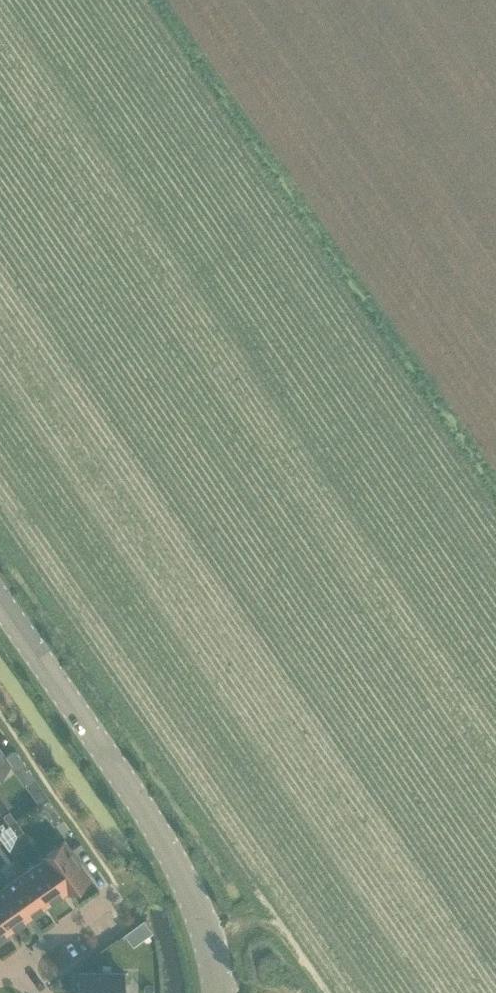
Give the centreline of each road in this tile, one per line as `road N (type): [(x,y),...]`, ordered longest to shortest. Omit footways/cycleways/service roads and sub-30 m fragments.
road 1 (tertiary): [(221,992),(206,926),(166,846),(0,605)]

